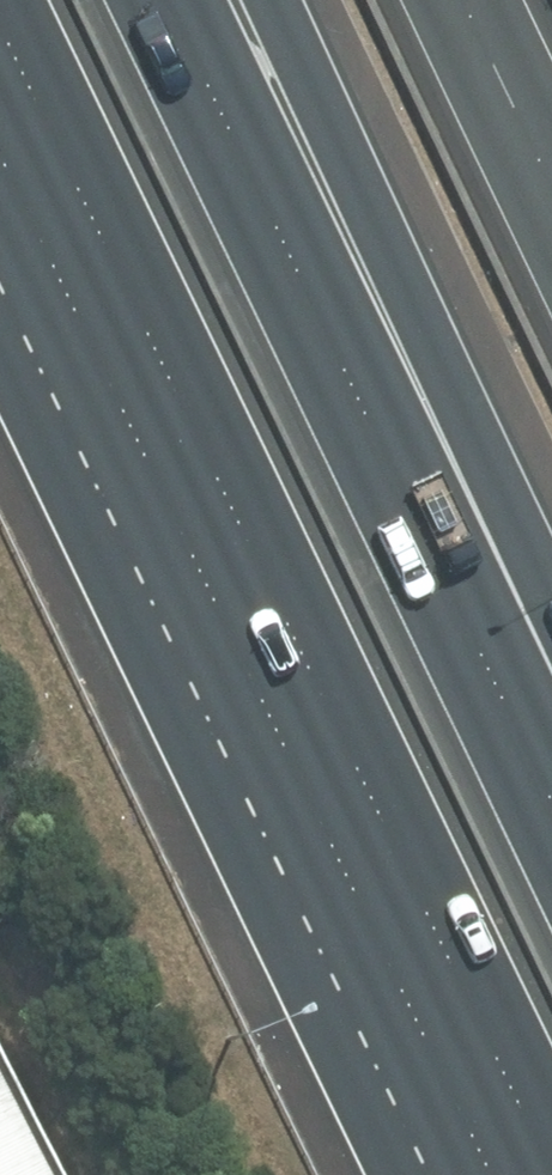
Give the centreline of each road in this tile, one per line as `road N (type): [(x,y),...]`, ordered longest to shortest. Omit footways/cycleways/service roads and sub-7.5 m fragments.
road 1 (motorway): [(551,1171),(0,25)]
road 2 (motorway): [(168,0),(551,794)]
road 3 (motorway): [(271,0),(429,348),(551,735)]

